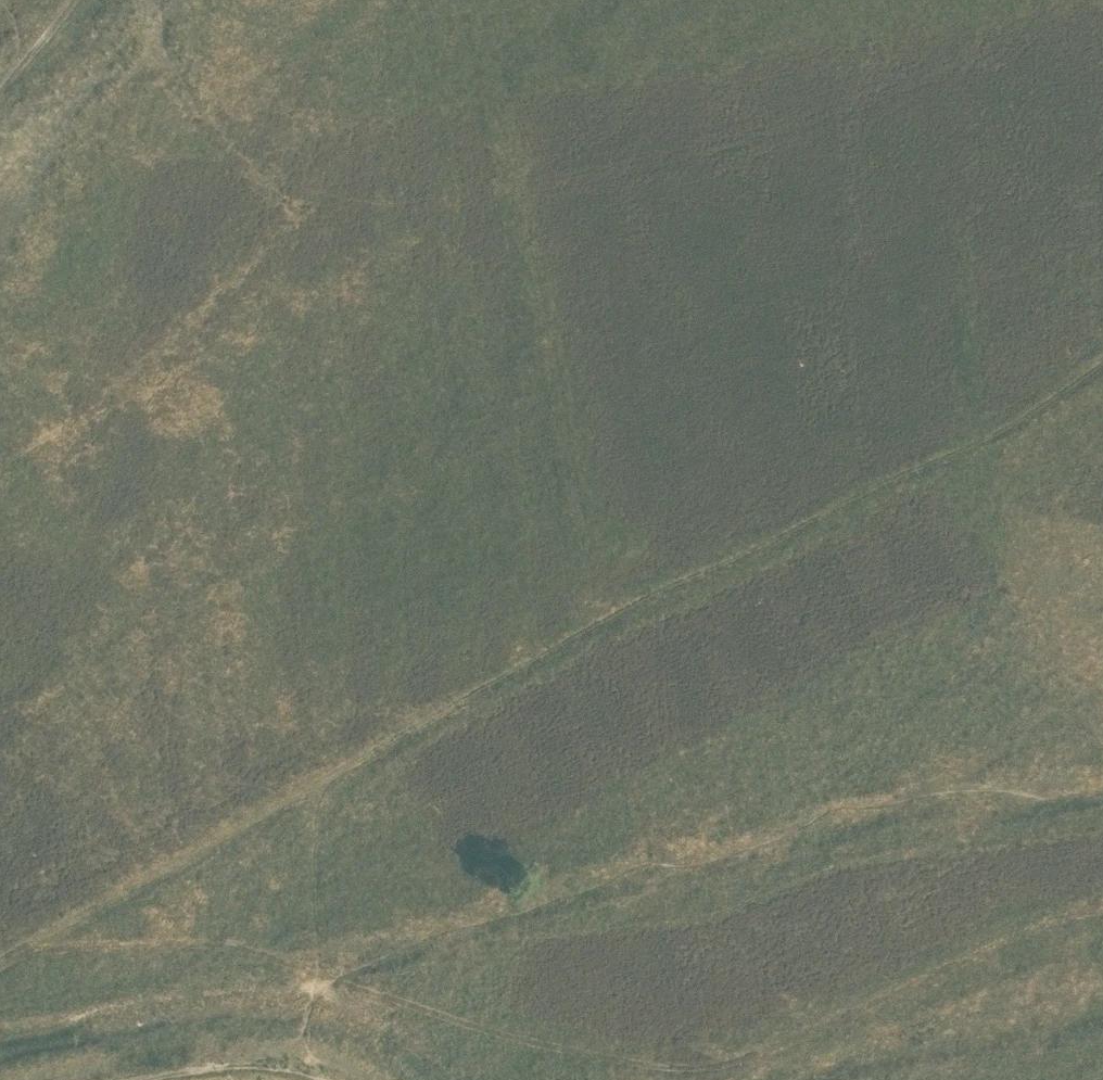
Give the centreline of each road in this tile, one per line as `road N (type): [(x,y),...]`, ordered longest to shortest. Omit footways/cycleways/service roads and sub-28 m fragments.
road 1 (track): [(0,956),(726,555),(1038,410),(1102,367)]
road 2 (track): [(89,0),(0,101)]

